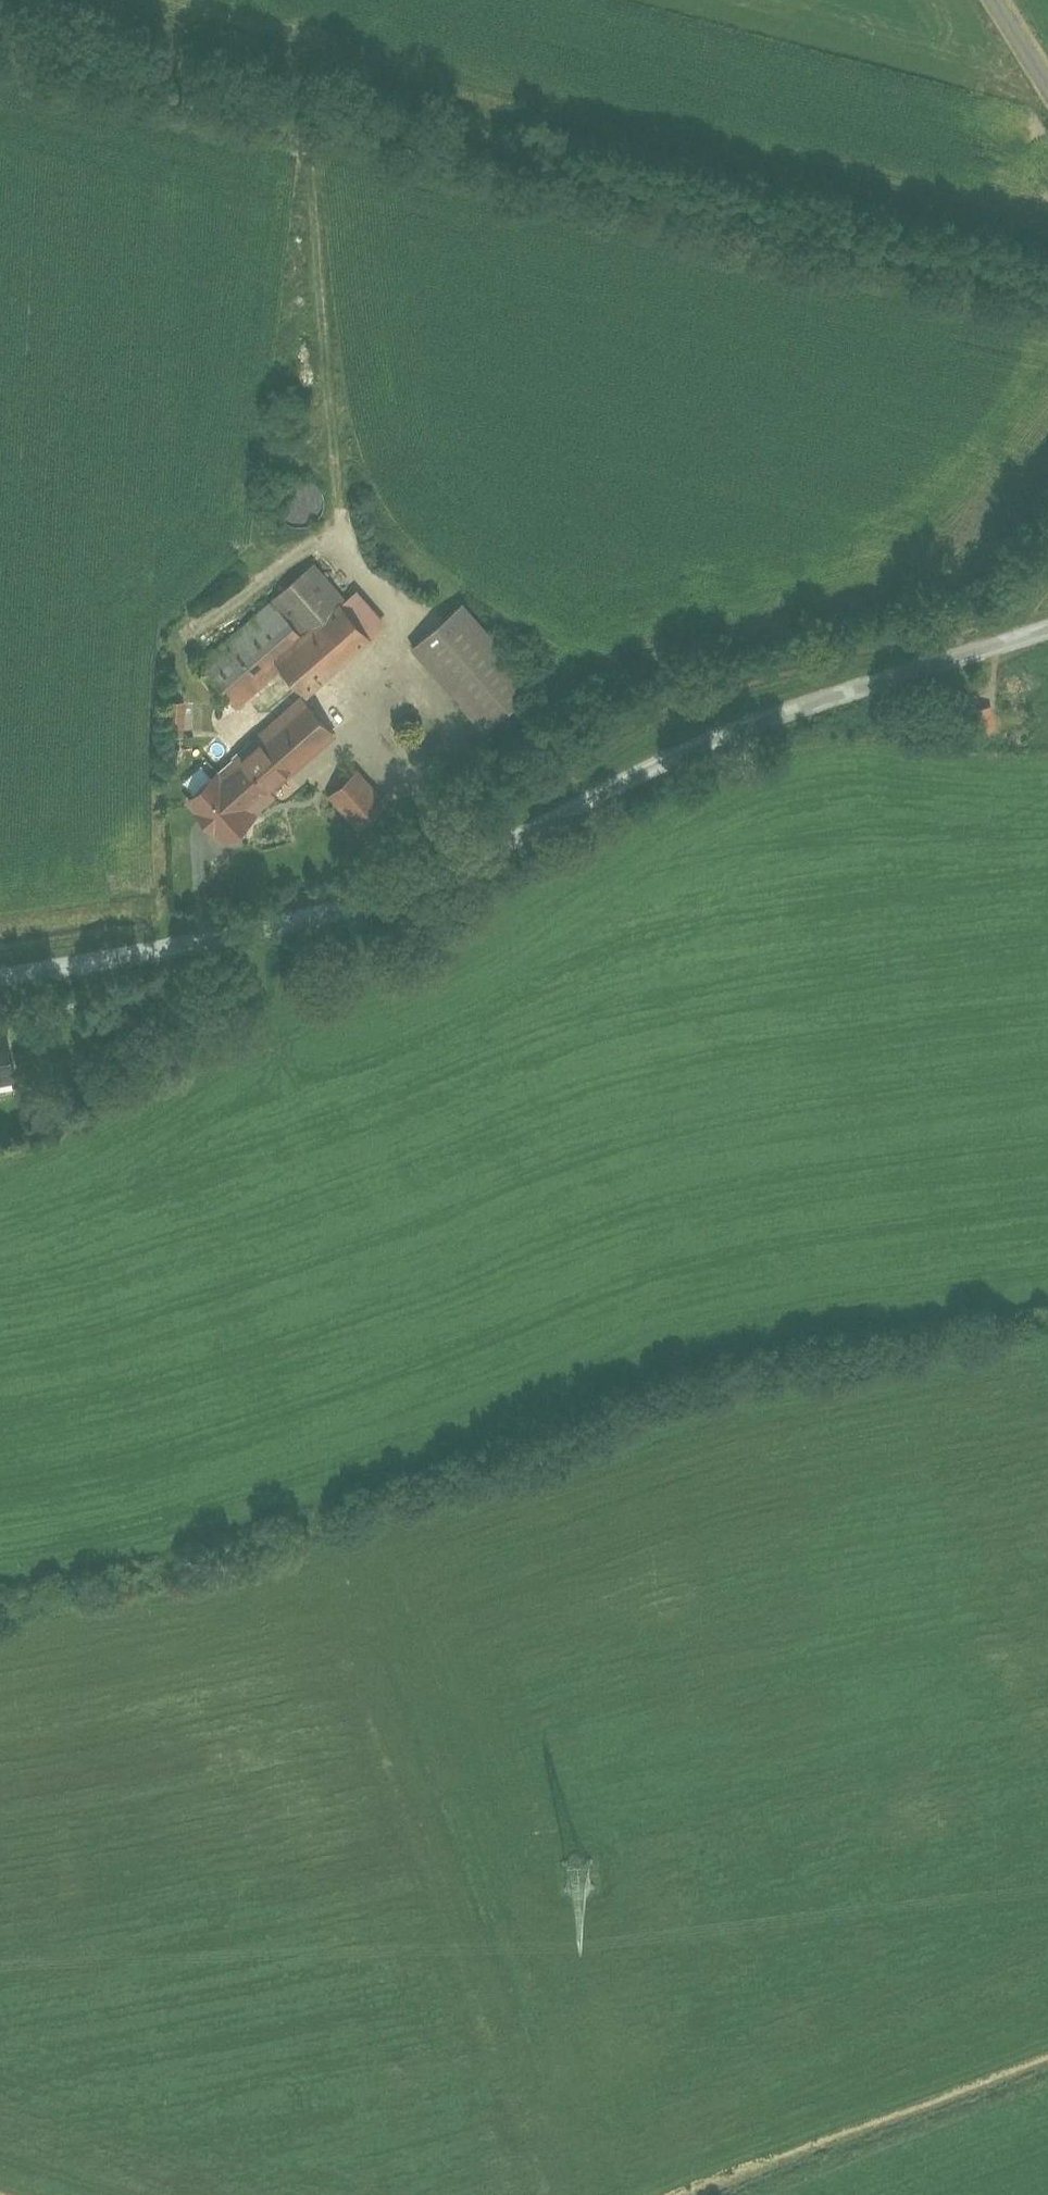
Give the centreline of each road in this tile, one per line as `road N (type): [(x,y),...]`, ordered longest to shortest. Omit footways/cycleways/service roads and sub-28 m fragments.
road 1 (unclassified): [(0,981),(310,920),(768,723),(1047,636)]
road 2 (unclassified): [(1047,273),(299,131)]
road 3 (track): [(299,131),(0,22)]

